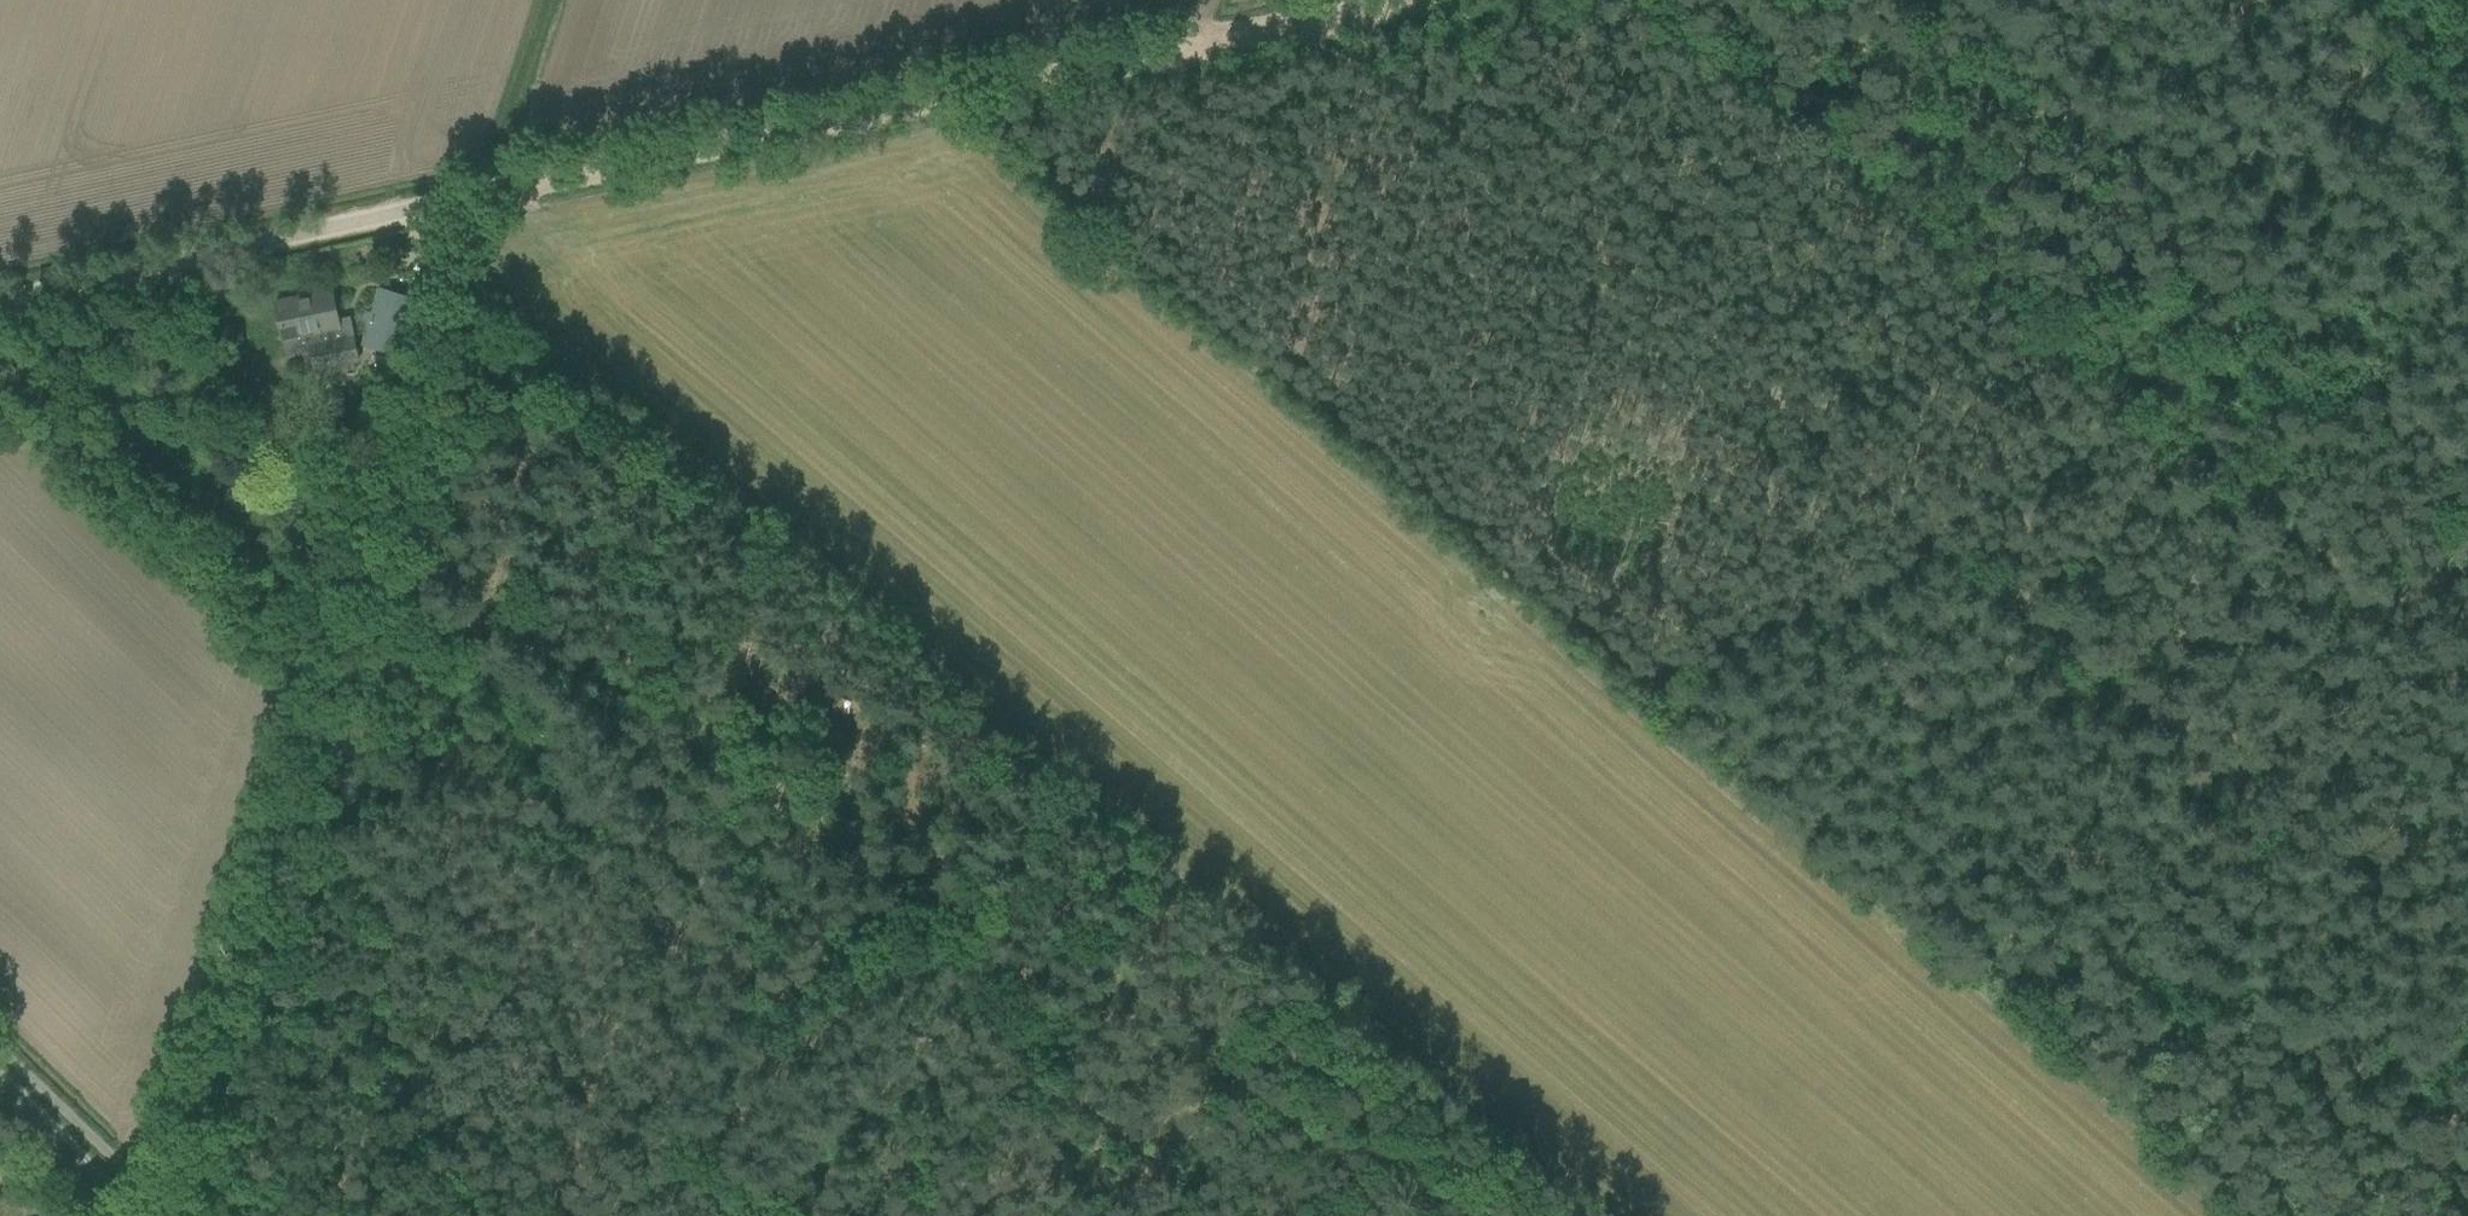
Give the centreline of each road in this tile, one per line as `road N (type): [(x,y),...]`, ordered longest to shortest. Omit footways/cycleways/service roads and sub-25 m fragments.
road 1 (track): [(0,299),(1424,0)]
road 2 (tertiary): [(126,1215),(0,1095)]

